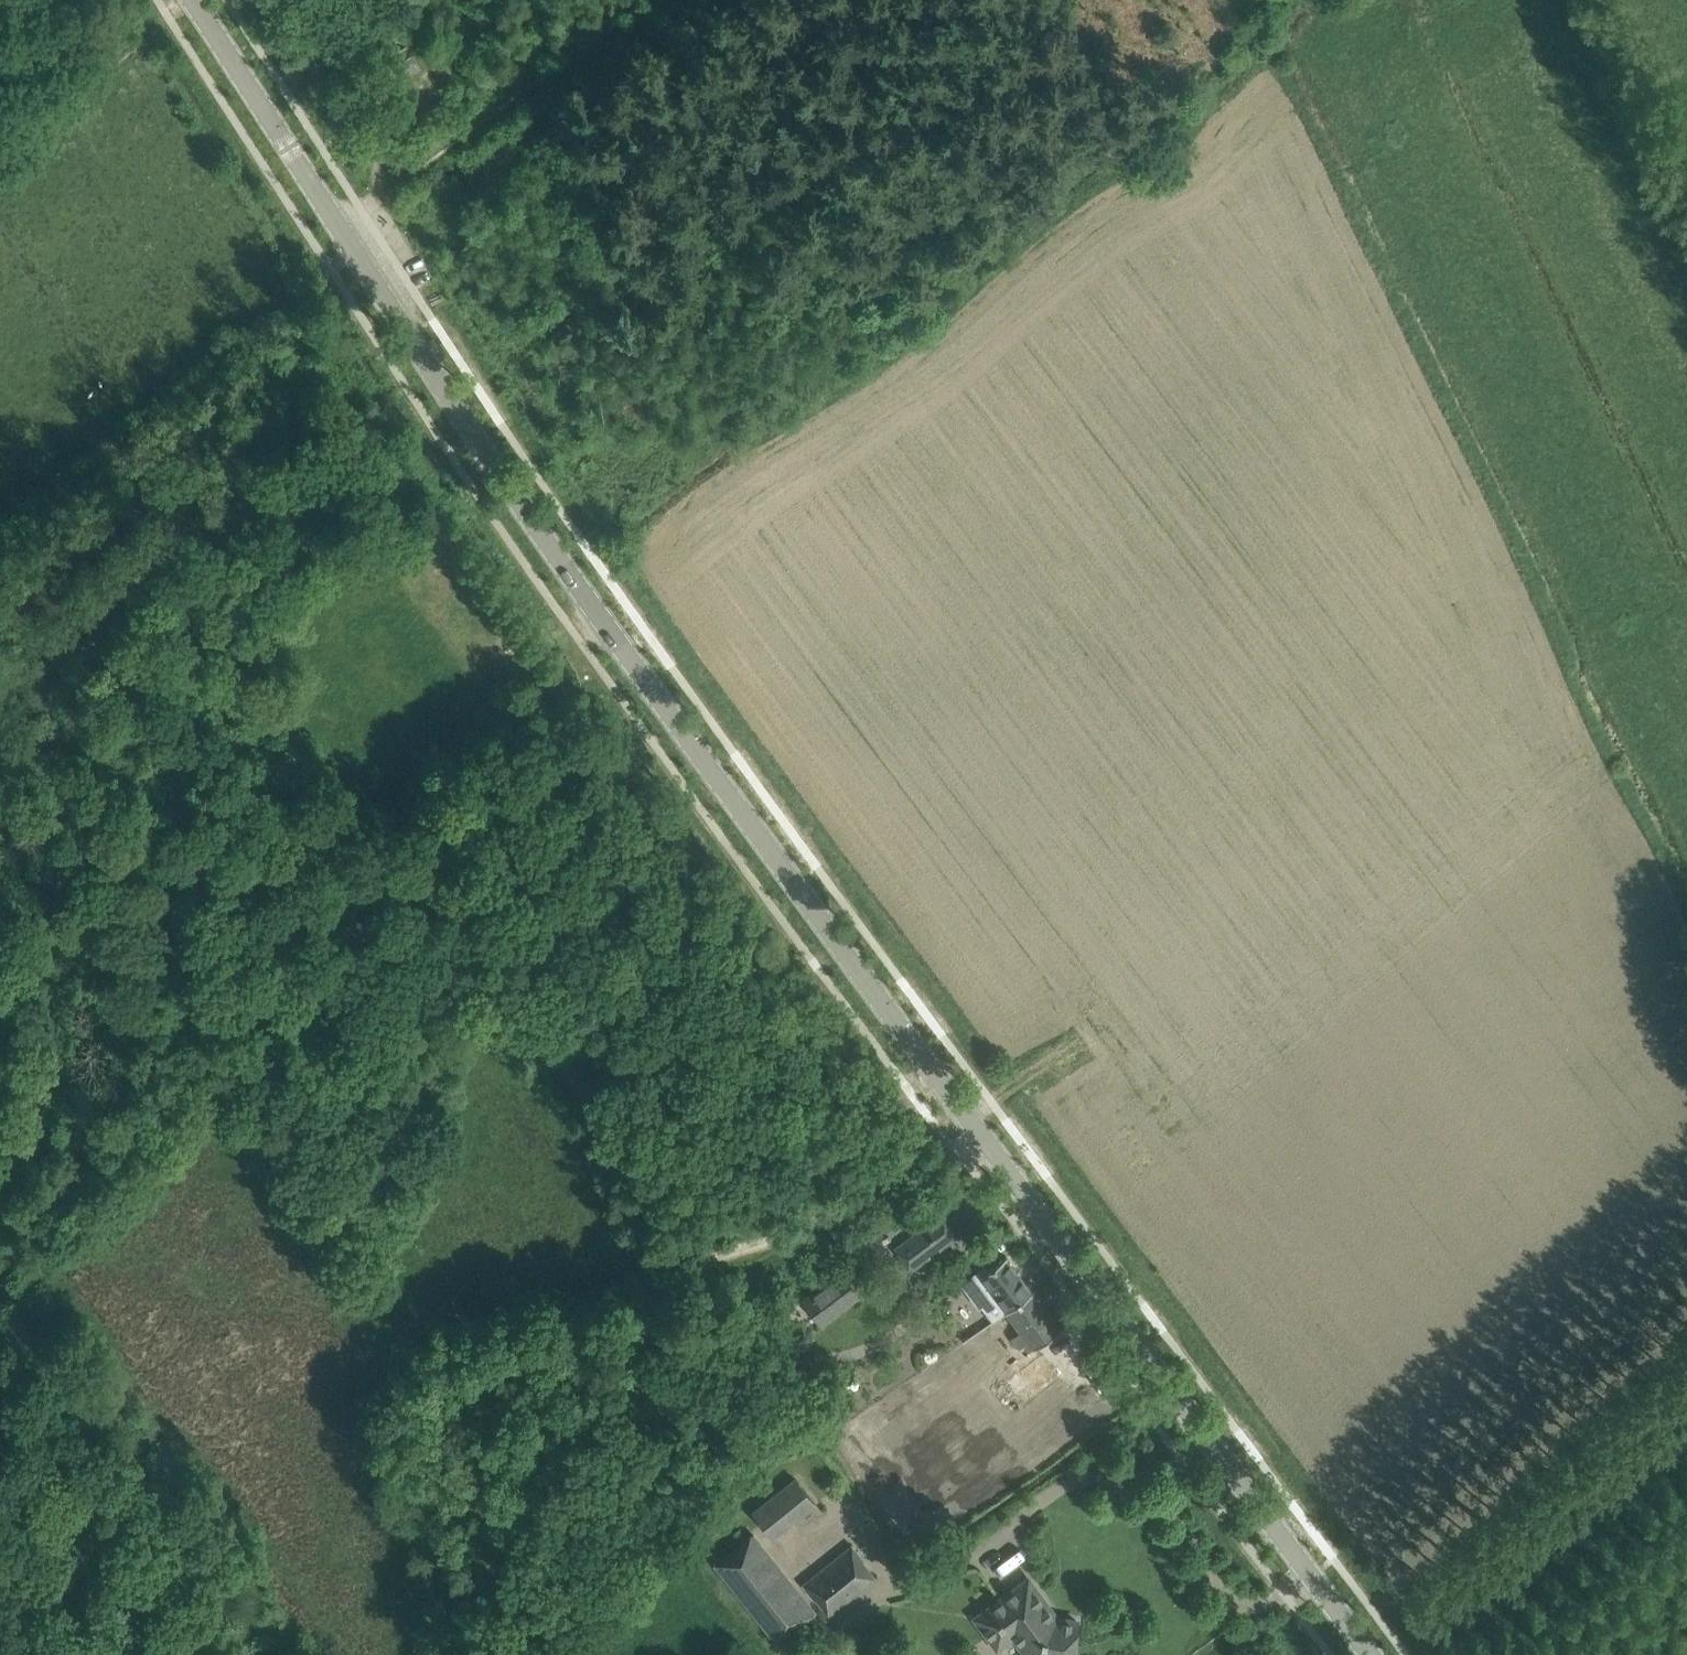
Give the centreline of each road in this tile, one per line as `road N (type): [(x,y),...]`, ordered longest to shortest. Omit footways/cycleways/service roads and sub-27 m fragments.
road 1 (tertiary): [(1372,1654),(1081,1274),(545,539),(195,0)]

